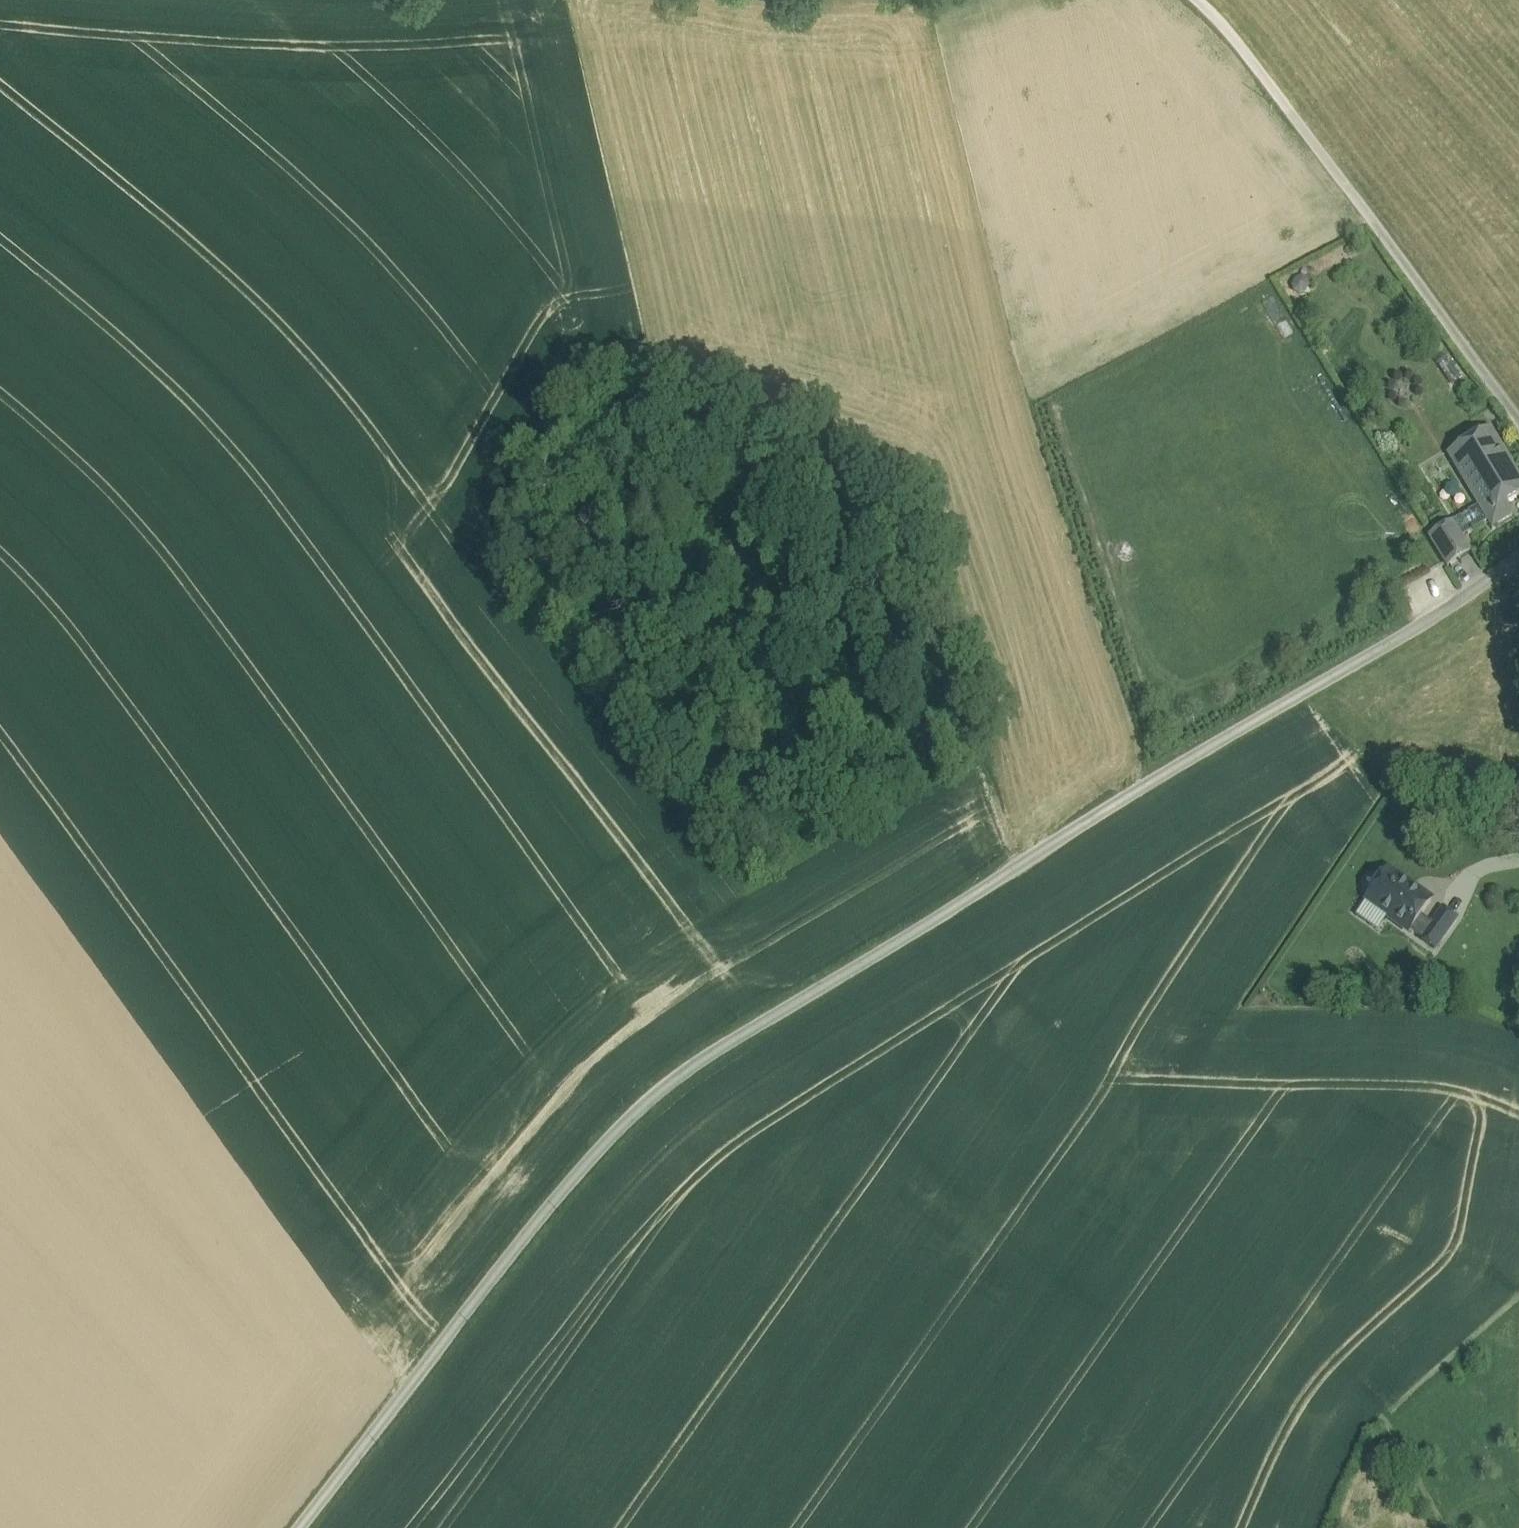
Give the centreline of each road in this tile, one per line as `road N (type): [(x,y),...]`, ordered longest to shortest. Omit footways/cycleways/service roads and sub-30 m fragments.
road 1 (unclassified): [(1518,555),(1458,602),(661,1084),(581,1168),(305,1527)]

